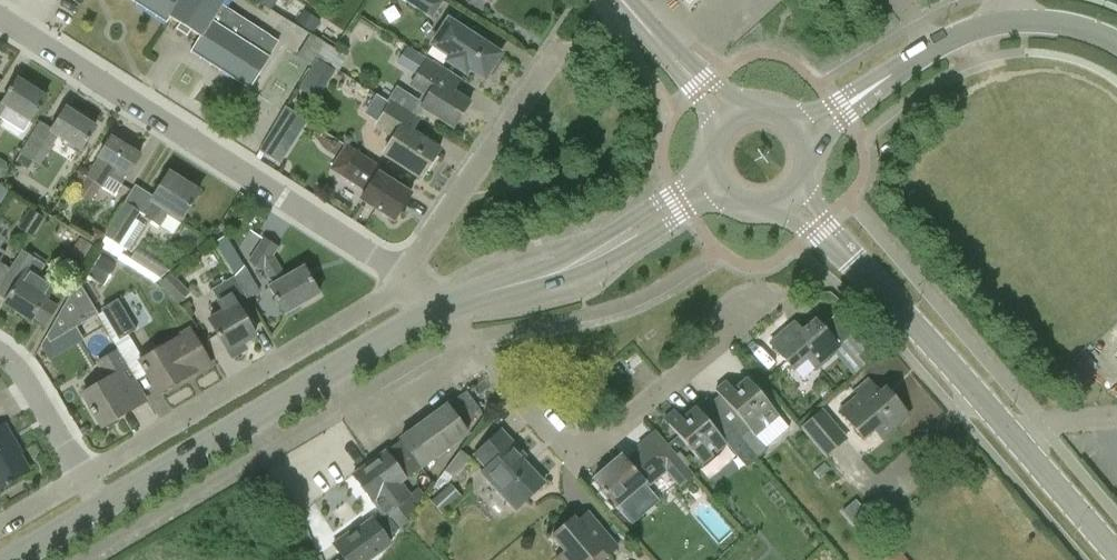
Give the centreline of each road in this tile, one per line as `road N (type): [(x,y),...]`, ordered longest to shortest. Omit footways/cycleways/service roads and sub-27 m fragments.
road 1 (residential): [(408,274),(0,15)]
road 2 (residential): [(758,298),(726,337),(589,456),(570,454),(443,305)]
road 3 (tertiary): [(102,507),(443,305)]
road 4 (unclassified): [(84,476),(408,274)]
road 5 (secondary): [(1018,445),(799,197)]
road 6 (tertiary): [(443,305),(554,273),(715,187)]
road 7 (unclassified): [(408,274),(558,49)]
road 8 (tertiary): [(807,134),(937,45),(996,26)]
road 9 (secondary): [(729,117),(621,0)]
road 10 (residential): [(84,476),(23,375),(0,352)]
road 11 (secondary): [(1116,557),(1018,445)]

